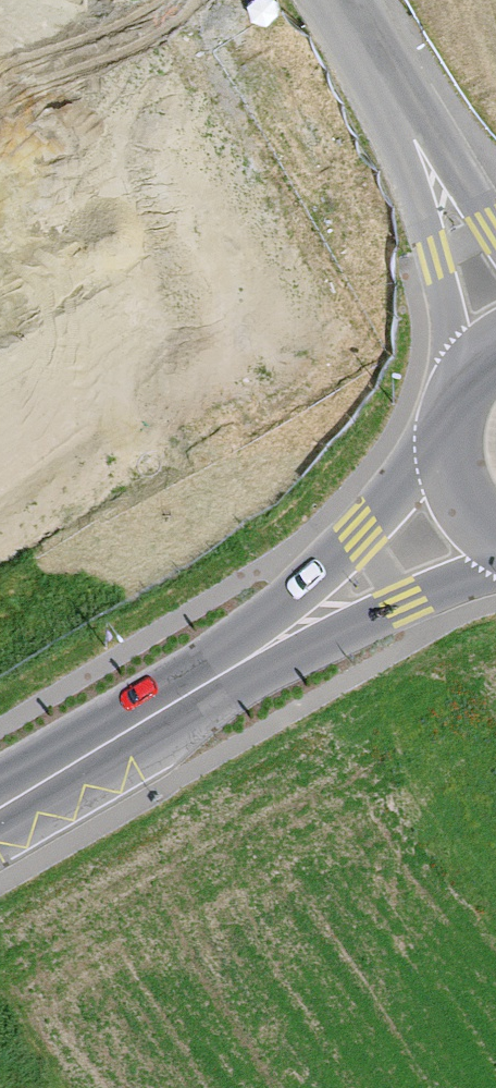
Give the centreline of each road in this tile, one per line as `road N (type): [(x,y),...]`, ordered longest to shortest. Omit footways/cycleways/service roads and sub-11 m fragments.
road 1 (residential): [(495,297),(346,0)]
road 2 (primary): [(453,456),(386,502),(240,661)]
road 3 (primary): [(0,803),(240,661)]
road 4 (primary): [(240,661),(402,603),(495,559)]
road 5 (residential): [(296,0),(96,125)]

